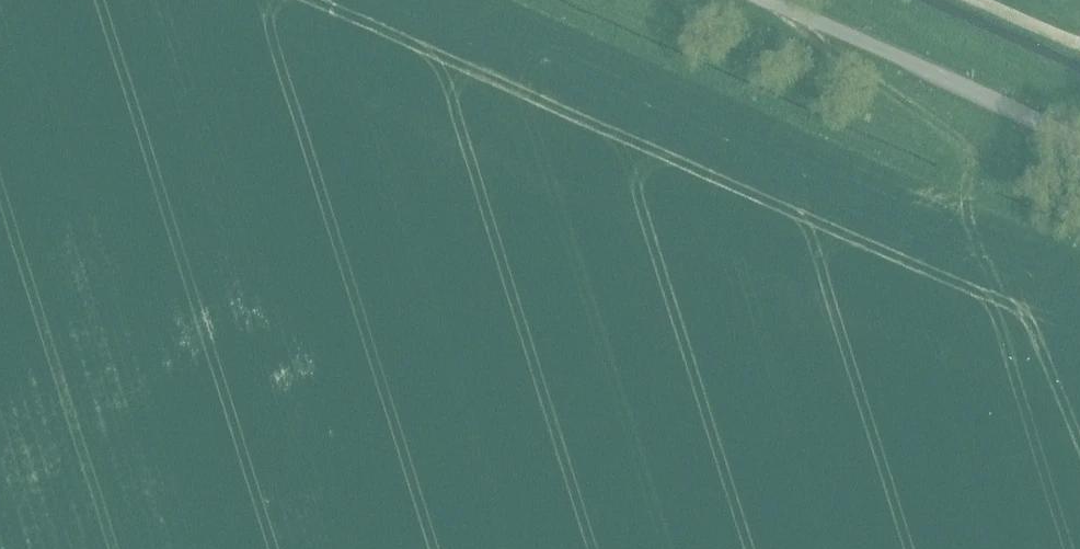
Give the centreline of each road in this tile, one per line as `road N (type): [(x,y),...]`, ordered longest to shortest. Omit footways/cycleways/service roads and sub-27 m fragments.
road 1 (unclassified): [(769,0),(1079,139)]

